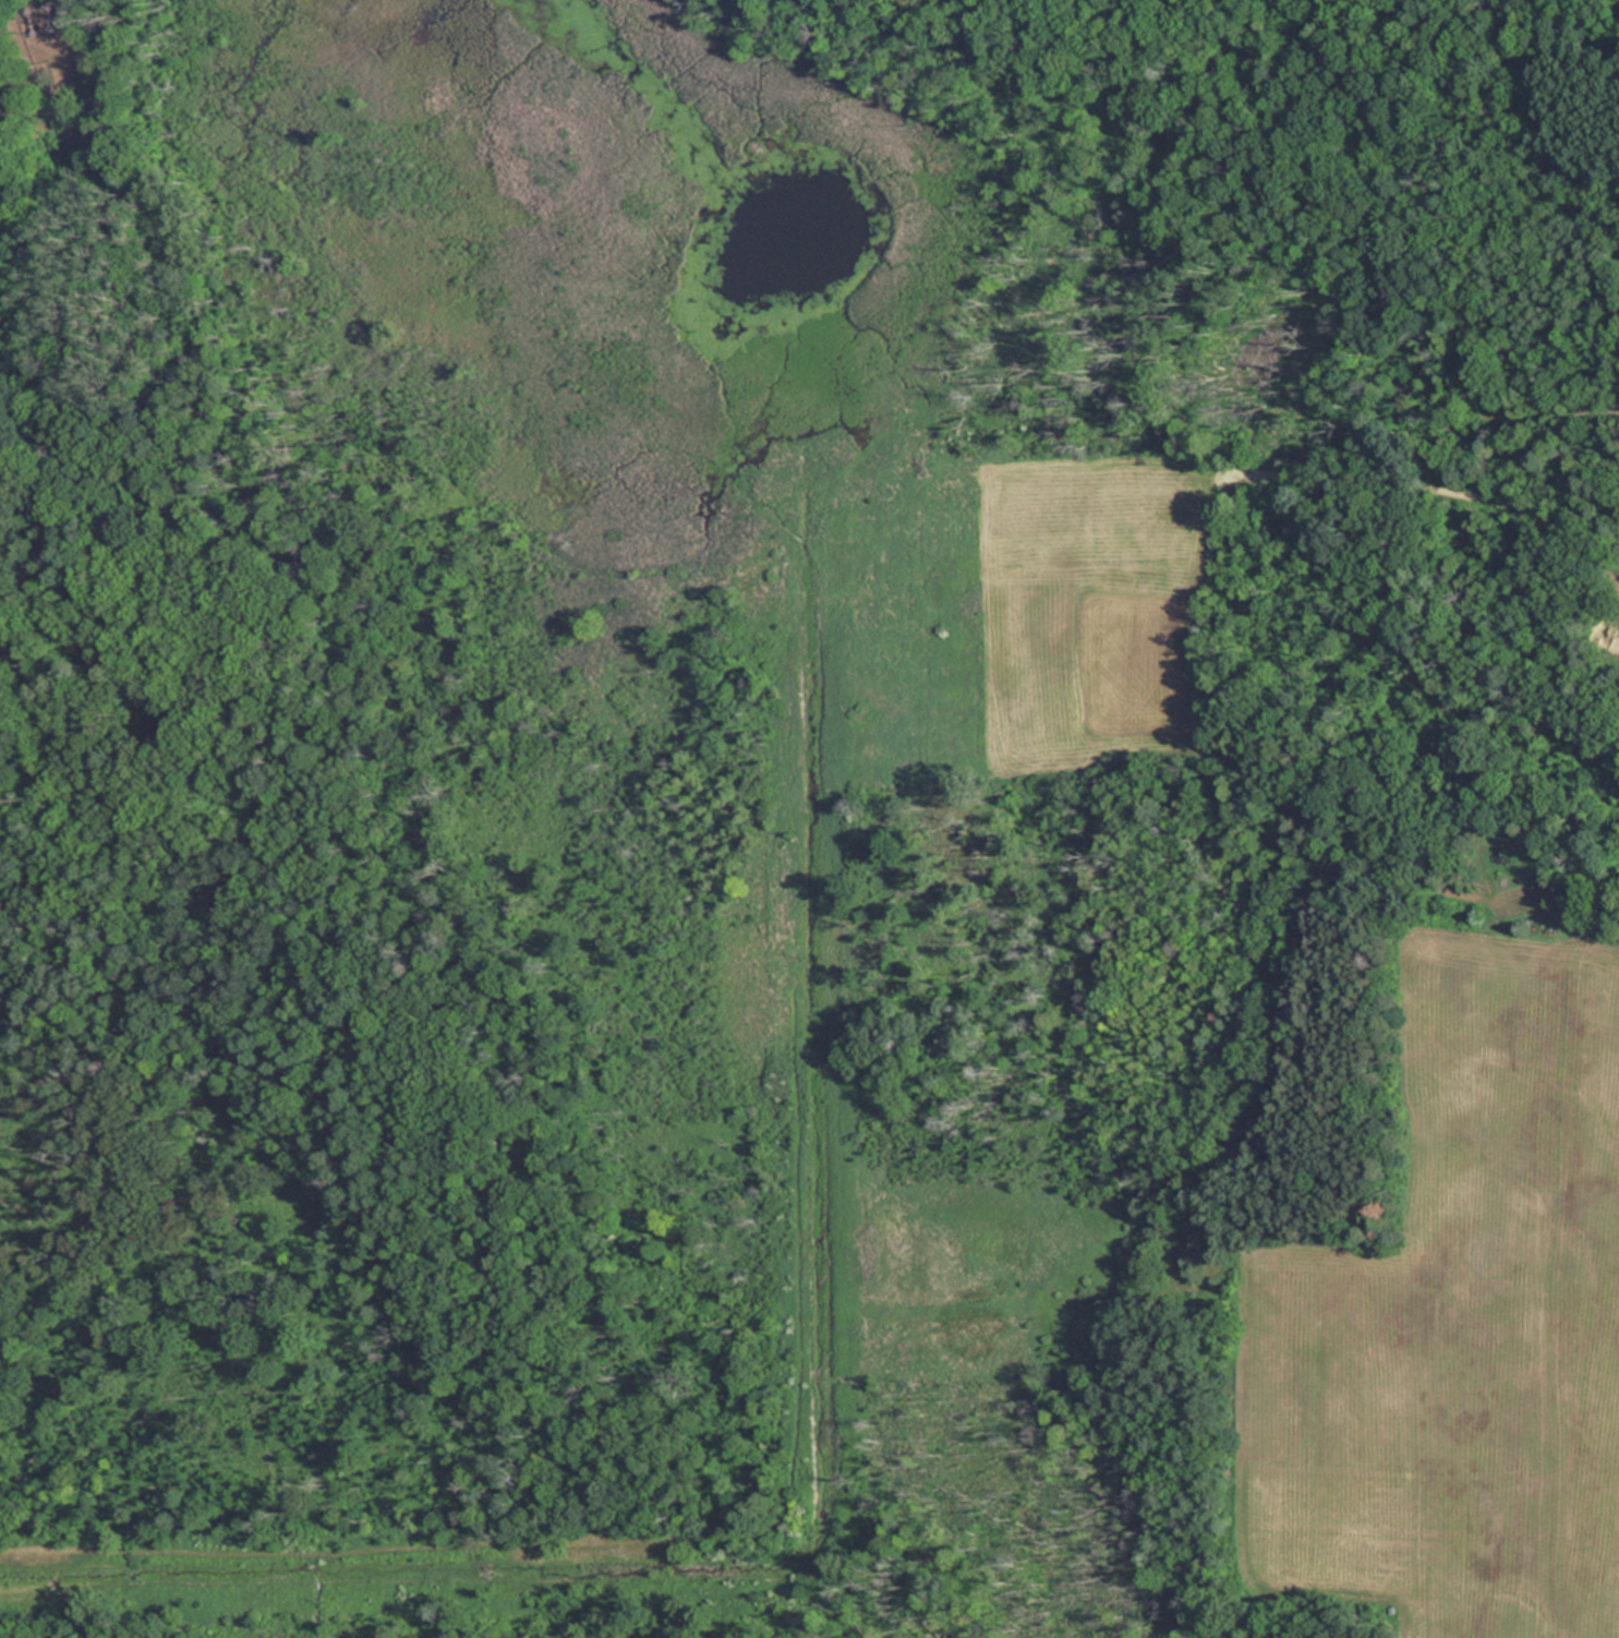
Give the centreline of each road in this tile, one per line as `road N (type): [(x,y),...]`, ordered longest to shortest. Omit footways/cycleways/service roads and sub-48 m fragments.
road 1 (residential): [(1502,431),(1418,350),(1372,174),(1364,43),(1315,0)]
road 2 (track): [(1618,429),(1429,433)]

